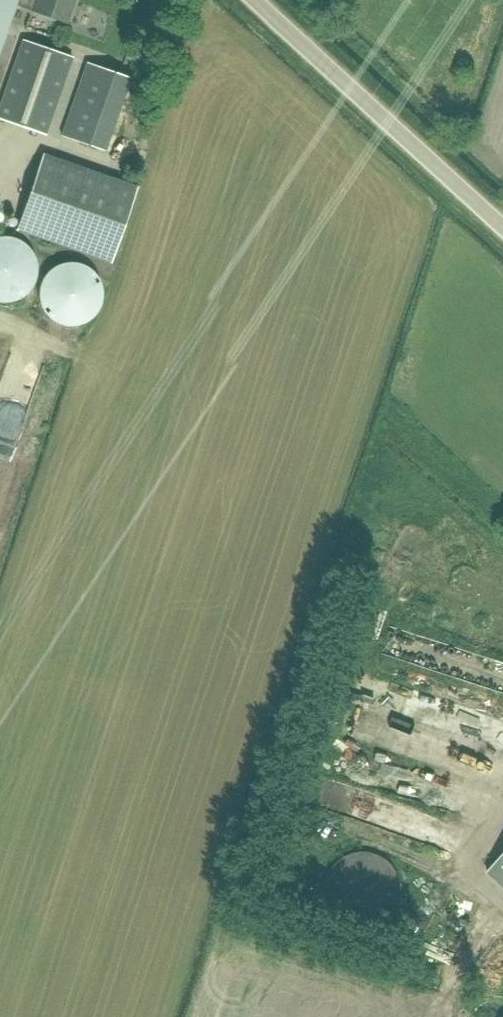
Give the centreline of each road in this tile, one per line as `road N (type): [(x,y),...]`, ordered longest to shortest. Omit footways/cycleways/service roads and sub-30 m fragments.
road 1 (unclassified): [(502,226),(257,0)]

